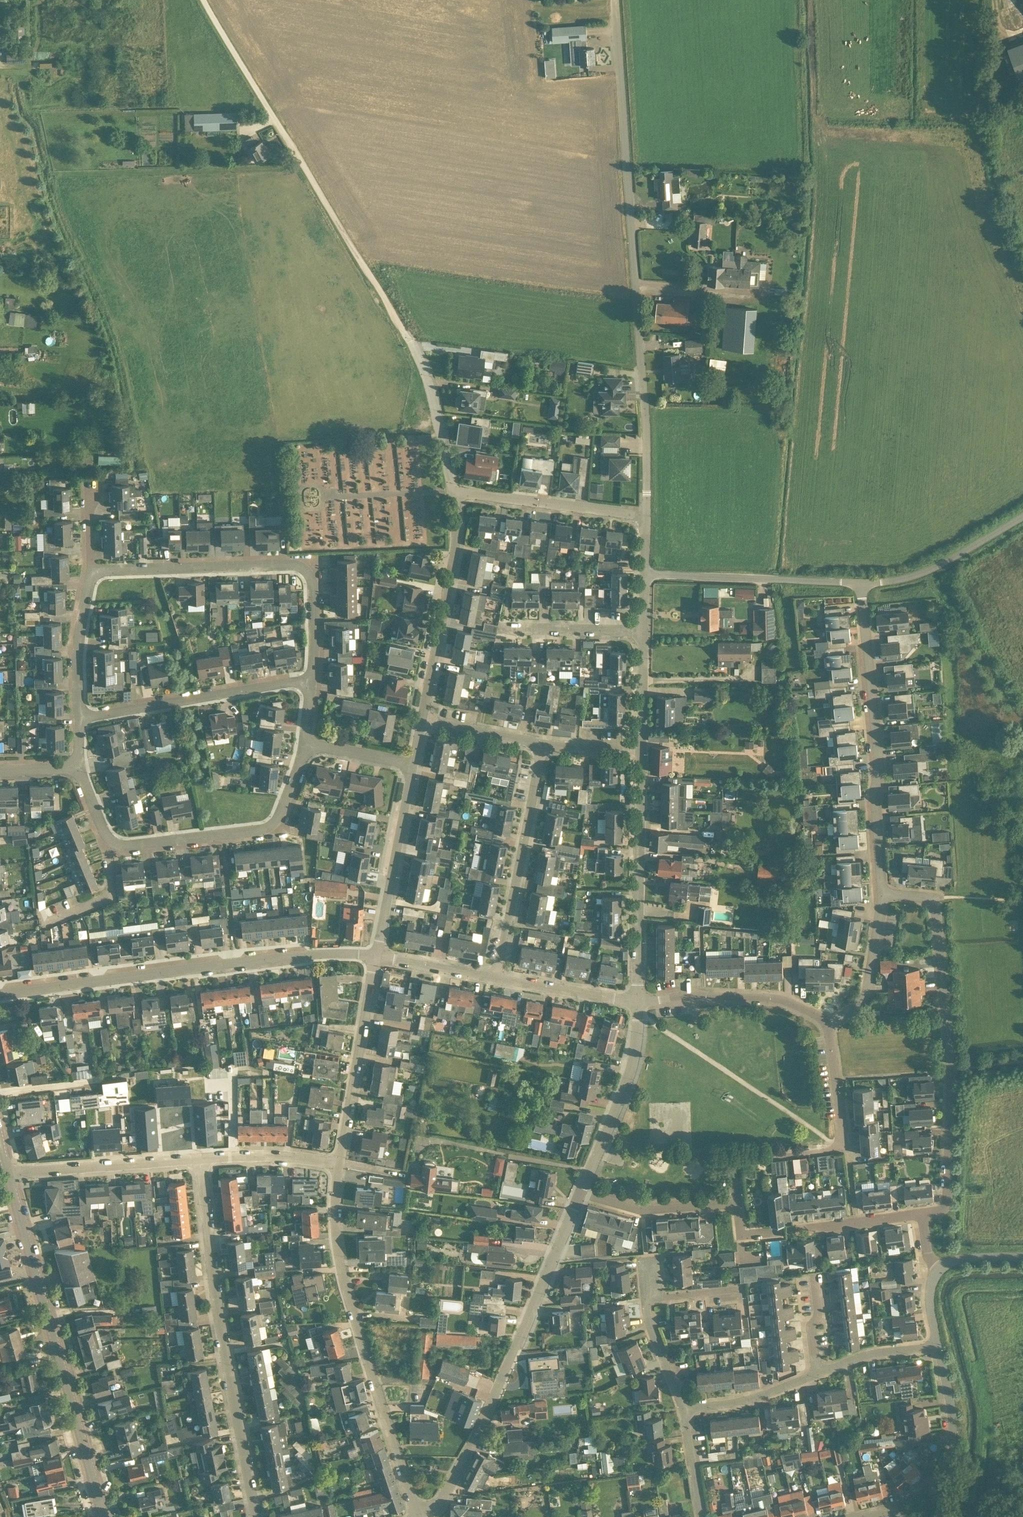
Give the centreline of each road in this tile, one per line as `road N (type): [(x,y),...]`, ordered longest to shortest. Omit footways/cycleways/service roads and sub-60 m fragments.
road 1 (unclassified): [(646,516),(614,0)]
road 2 (residential): [(311,679),(312,578),(297,565),(91,570),(77,646),(79,718)]
road 3 (track): [(411,342),(207,0)]
road 4 (residential): [(923,1214),(946,1204),(950,1058),(935,898),(883,895)]
road 5 (residential): [(376,956),(235,964),(0,994)]
road 6 (residential): [(421,1516),(347,1293),(334,1211),(338,1164)]
road 7 (residential): [(257,1516),(200,1158)]
road 8 (residential): [(425,1516),(480,1429),(580,1193)]
road 9 (tertiary): [(105,1516),(8,1173)]
road 10 (residential): [(80,768),(104,832),(126,846),(271,826),(305,744)]
road 11 (residential): [(883,895),(860,583)]
road 12 (residential): [(637,1003),(641,746)]
road 13 (residential): [(497,977),(543,742)]
road 14 (residential): [(785,1231),(741,1235),(738,1202),(643,1211),(580,1193)]
road 15 (residential): [(311,679),(79,718)]
road 16 (residential): [(422,720),(455,547),(453,492)]
road 17 (residential): [(860,583),(645,573)]
road 18 (residential): [(338,1164),(376,956)]
road 19 (residential): [(580,1193),(628,1080),(637,1003)]
road 20 (residential): [(827,1025),(771,998),(637,1003)]
road 21 (residential): [(376,956),(413,765)]
road 22 (residential): [(646,516),(453,492)]
road 23 (residential): [(8,1173),(200,1158)]
road 24 (residential): [(775,1157),(842,1148),(827,1025)]
road 25 (unclassified): [(860,583),(923,572),(1022,516)]
road 26 (residential): [(641,746),(645,573)]
road 27 (residential): [(453,492),(428,378),(411,342)]
road 28 (residential): [(827,1025),(866,994),(883,895)]
road 29 (residential): [(637,1003),(497,977)]
road 30 (residential): [(200,1158),(277,1155),(338,1164)]
road 31 (unclassified): [(947,1481),(954,1427),(938,1345)]
road 32 (residential): [(684,1409),(764,1395),(815,1372)]
road 33 (residential): [(815,1372),(867,1354),(938,1345)]
road 34 (residential): [(543,742),(422,720)]
road 35 (residential): [(497,977),(376,956)]

